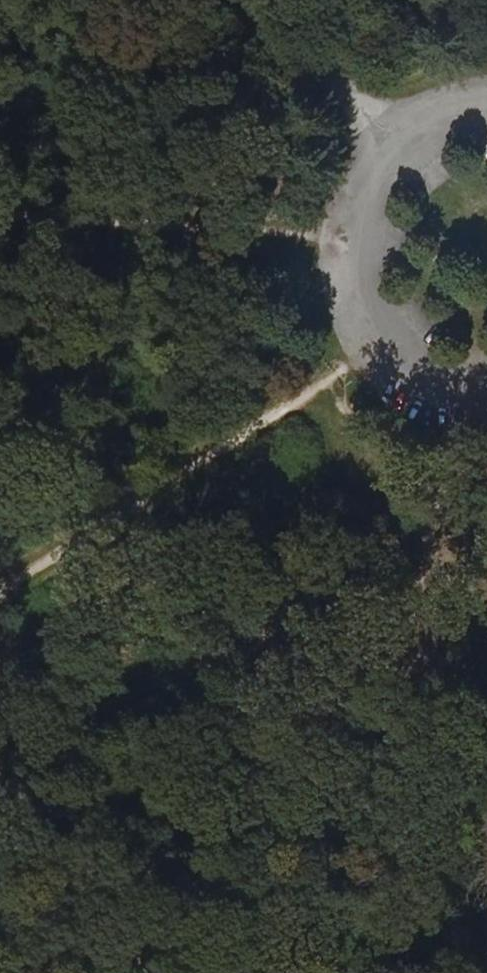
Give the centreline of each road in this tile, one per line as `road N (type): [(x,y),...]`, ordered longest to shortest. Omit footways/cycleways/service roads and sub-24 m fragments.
road 1 (track): [(0,590),(382,336)]
road 2 (track): [(0,216),(357,245)]
road 3 (unclassified): [(398,150),(371,189),(357,245),(362,293),(382,336),(432,384),(486,402)]
road 4 (track): [(486,658),(475,972)]
road 5 (unclassified): [(253,0),(398,150)]

